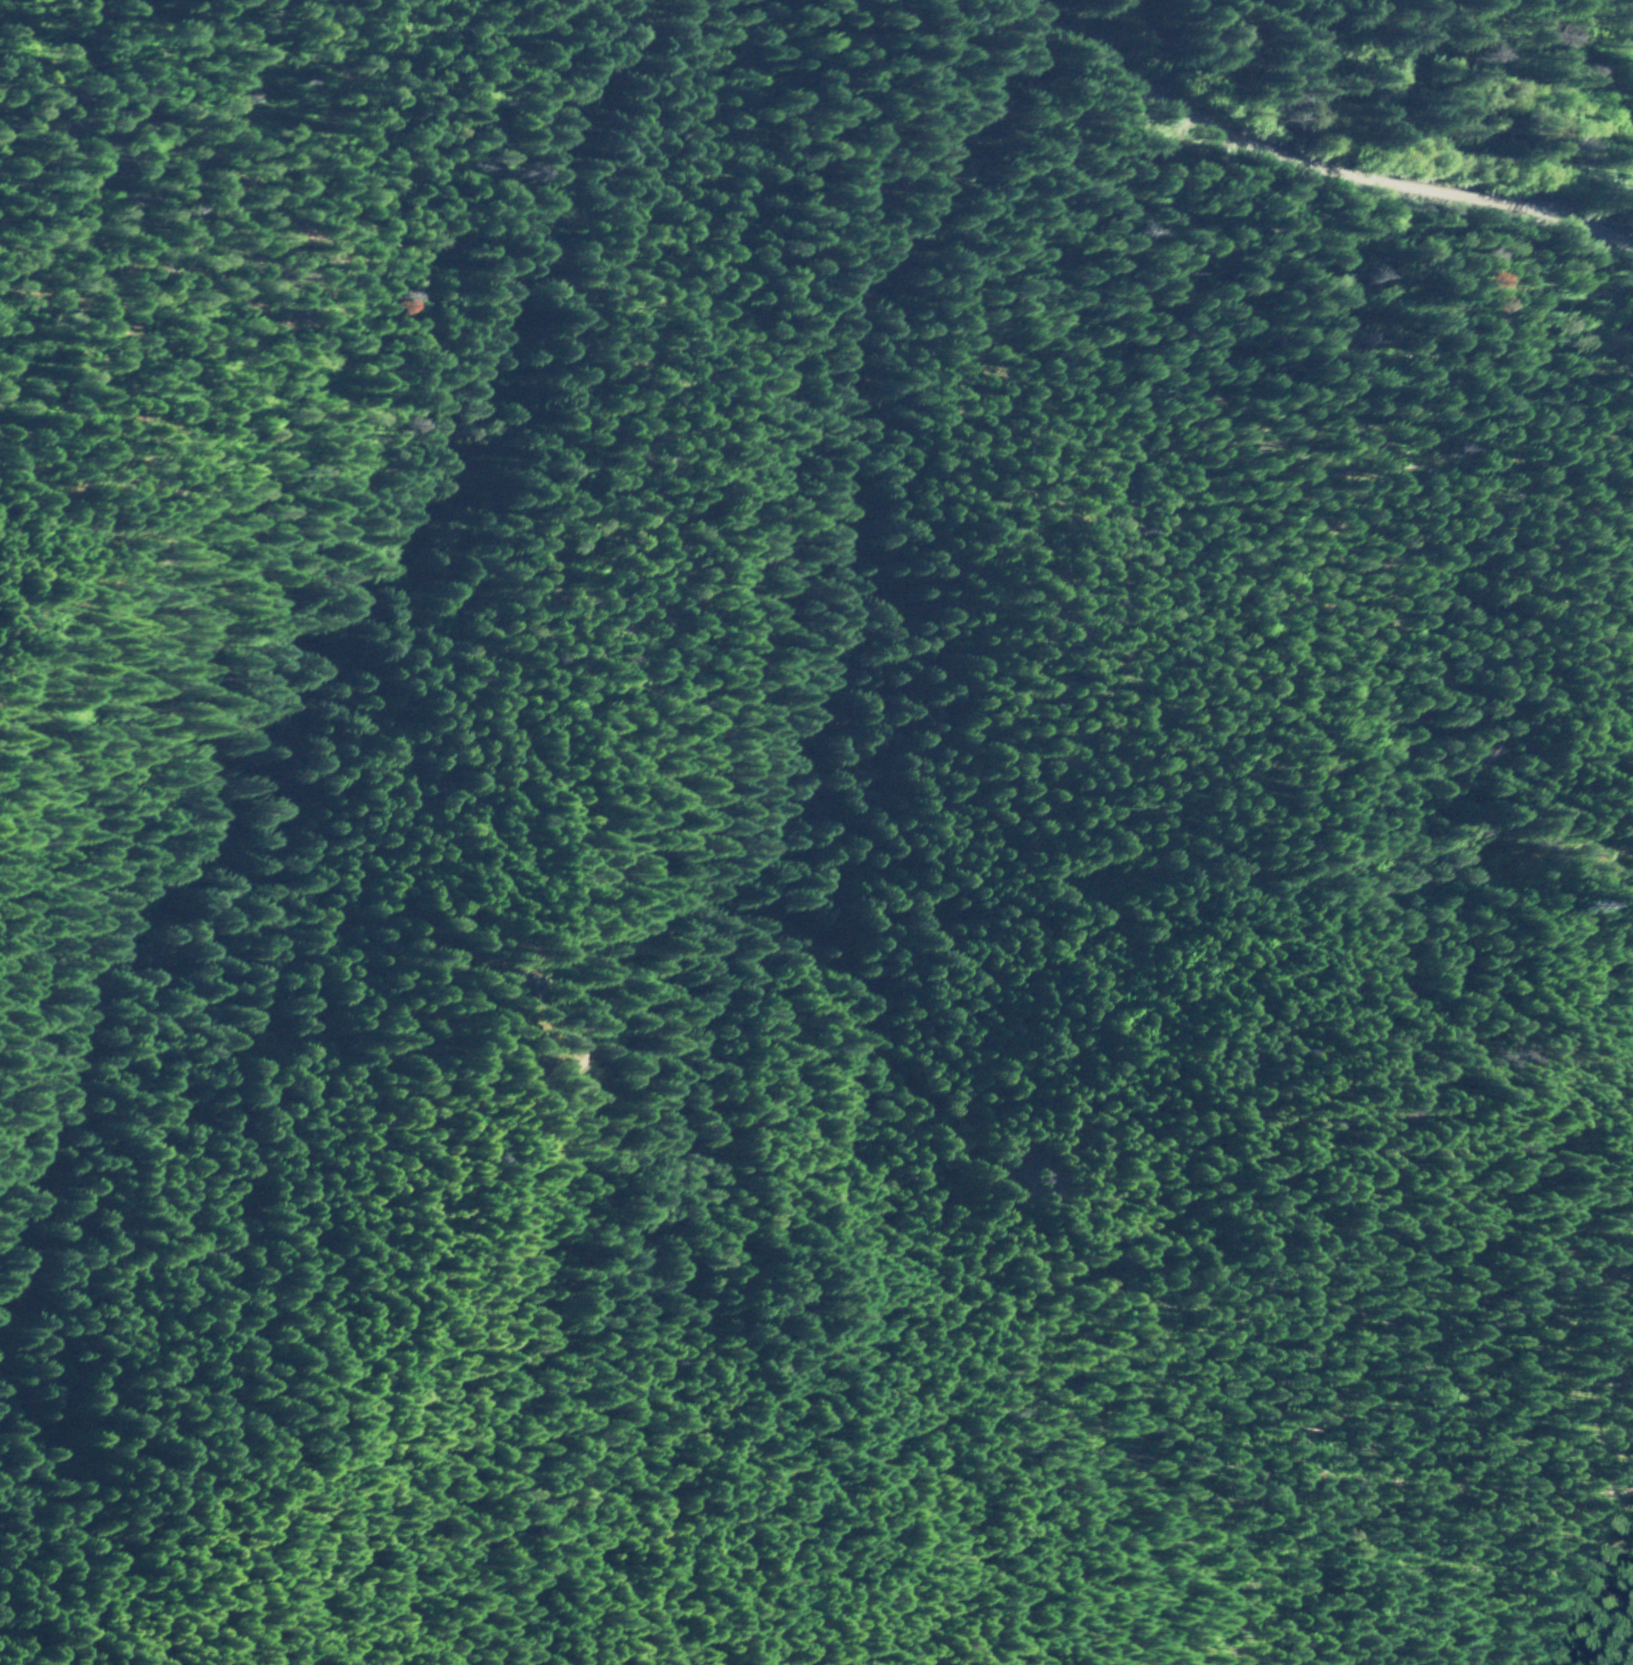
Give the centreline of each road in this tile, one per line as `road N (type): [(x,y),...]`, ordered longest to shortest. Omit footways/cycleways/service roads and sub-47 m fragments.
road 1 (residential): [(1059,0),(1250,49),(1393,140),(1632,195)]

